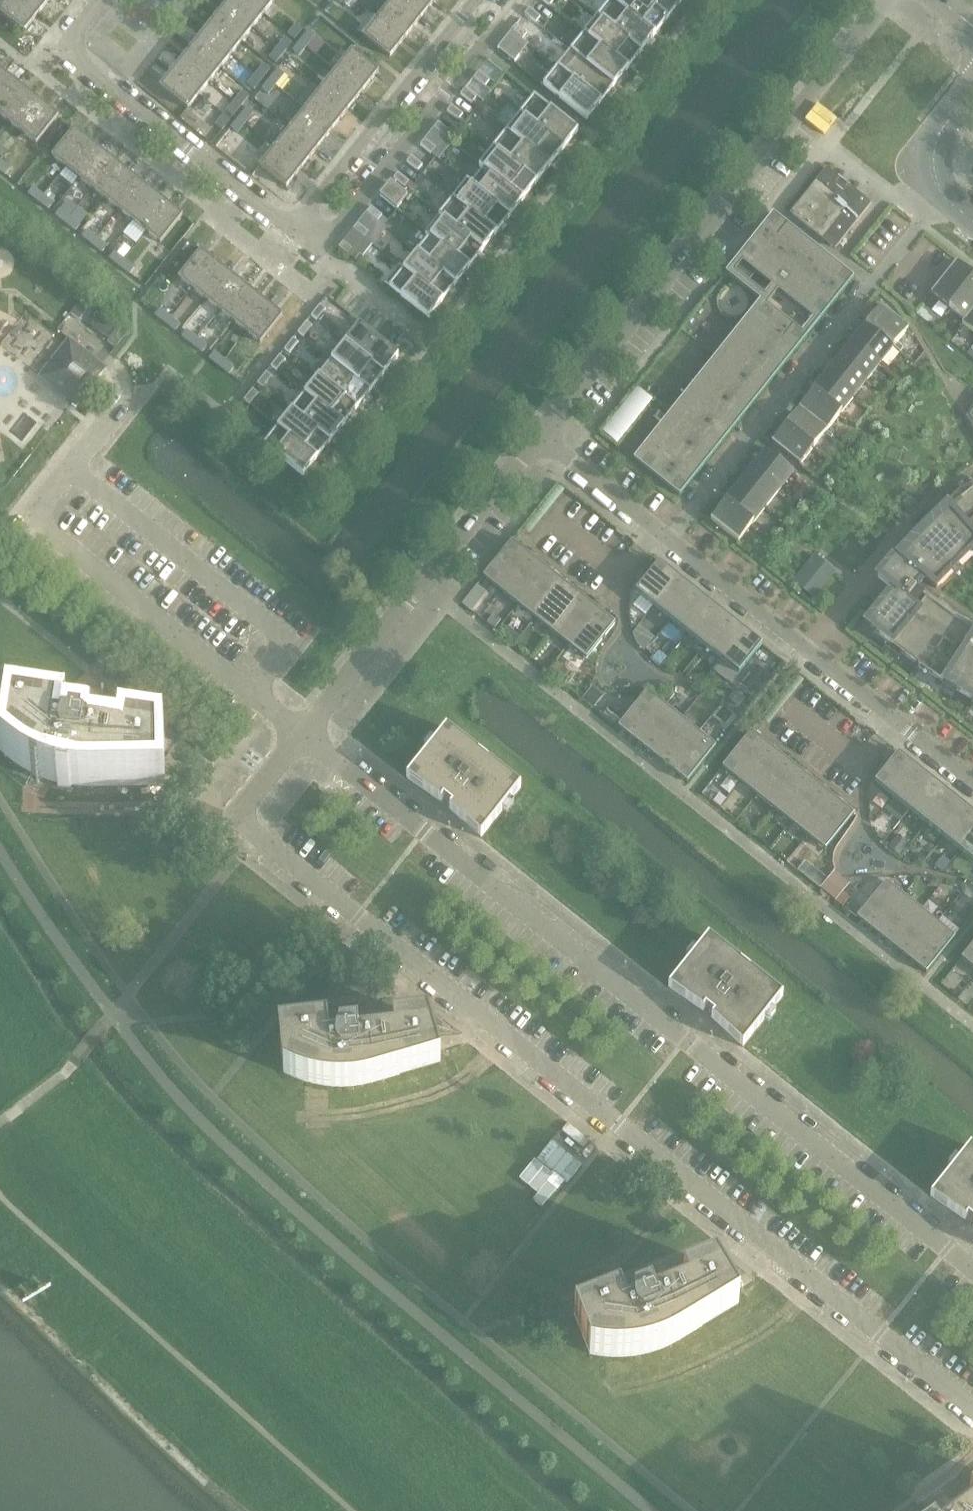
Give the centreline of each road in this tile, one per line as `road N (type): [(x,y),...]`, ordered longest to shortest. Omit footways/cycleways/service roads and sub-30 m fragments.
road 1 (residential): [(972,1409),(234,816),(300,734)]
road 2 (residential): [(972,1271),(300,734)]
road 3 (residential): [(889,0),(538,437)]
road 4 (residential): [(666,539),(945,196)]
road 5 (residential): [(972,782),(666,539)]
road 6 (residential): [(538,437),(300,734)]
road 7 (residential): [(292,231),(62,49),(100,0)]
road 8 (residential): [(319,252),(520,0)]
road 9 (residential): [(476,0),(292,231)]
road 10 (residential): [(666,539),(538,437)]
road 11 (residential): [(945,196),(932,169),(935,140),(972,92)]

